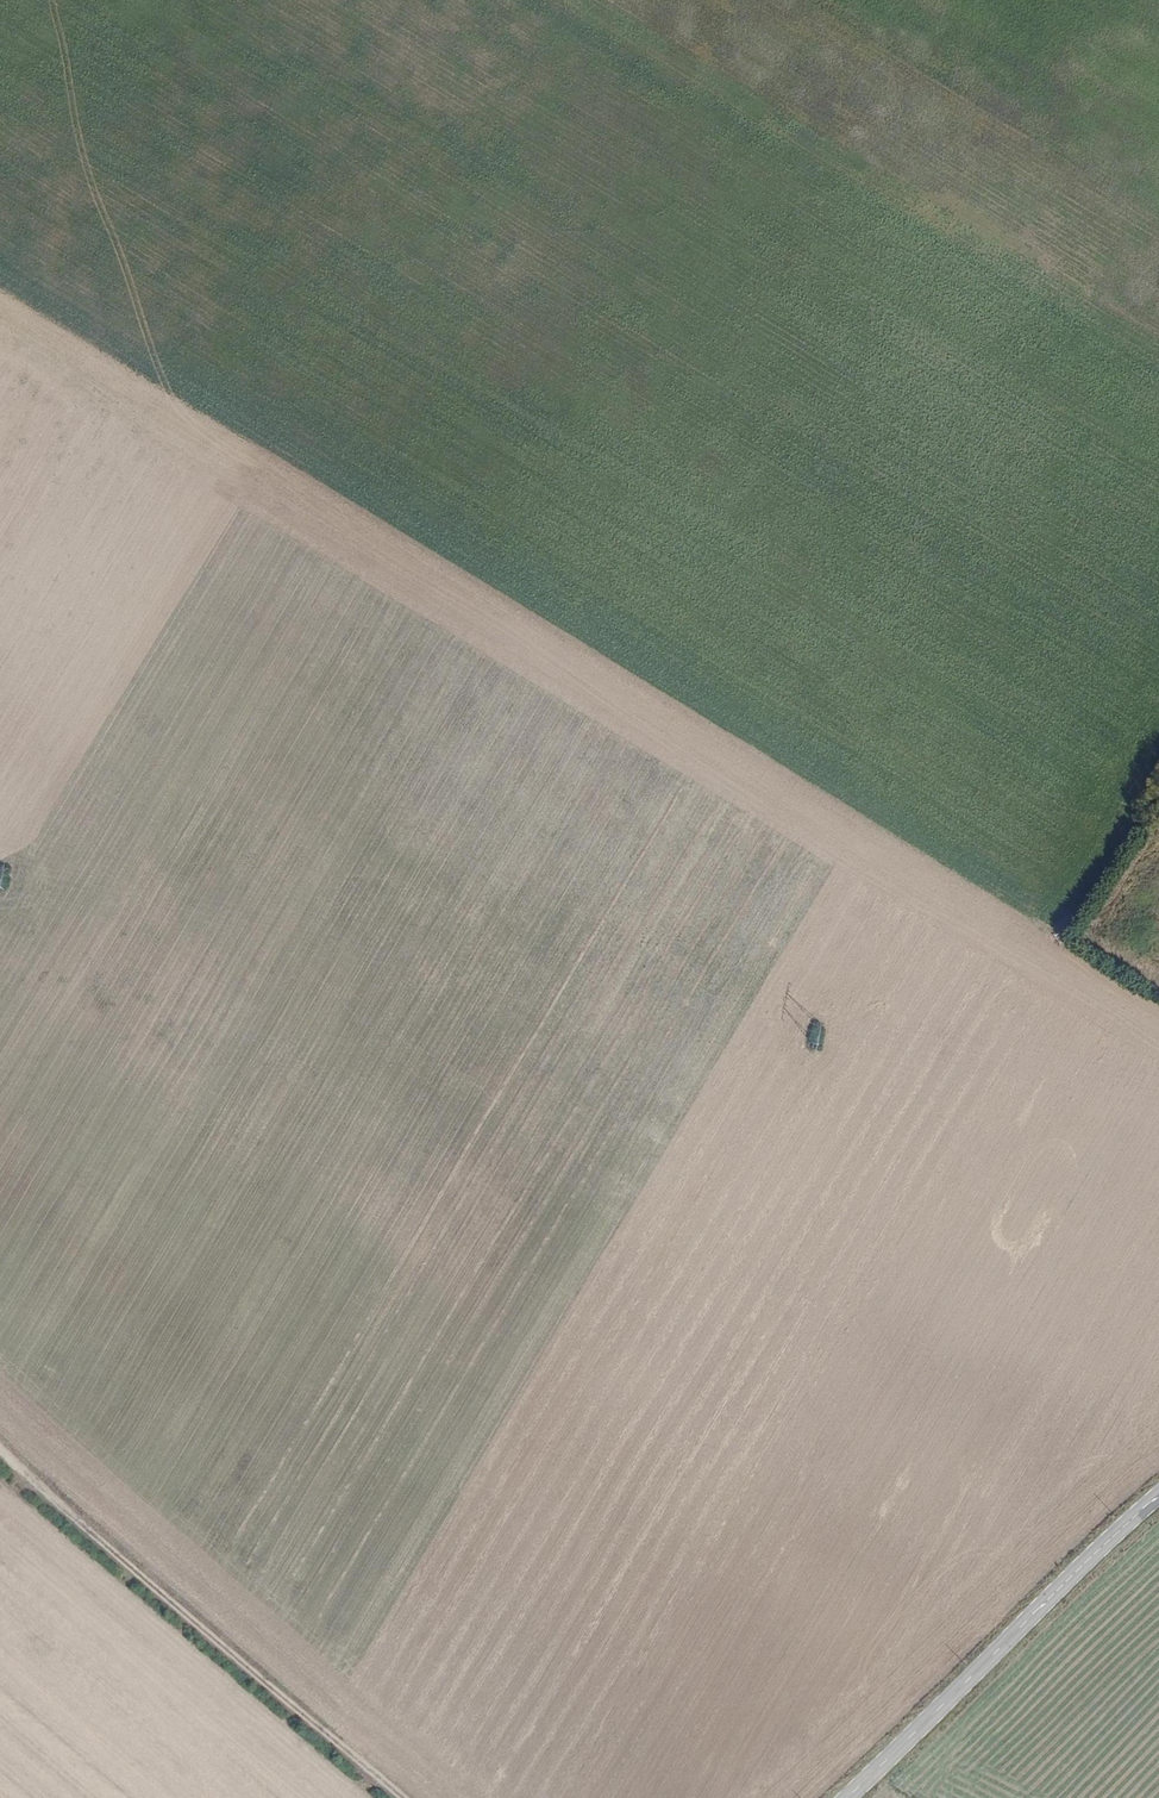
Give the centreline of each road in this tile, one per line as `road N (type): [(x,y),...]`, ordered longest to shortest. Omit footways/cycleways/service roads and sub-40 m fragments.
road 1 (track): [(0,1447),(405,1797)]
road 2 (secondary): [(1158,1500),(847,1797)]

